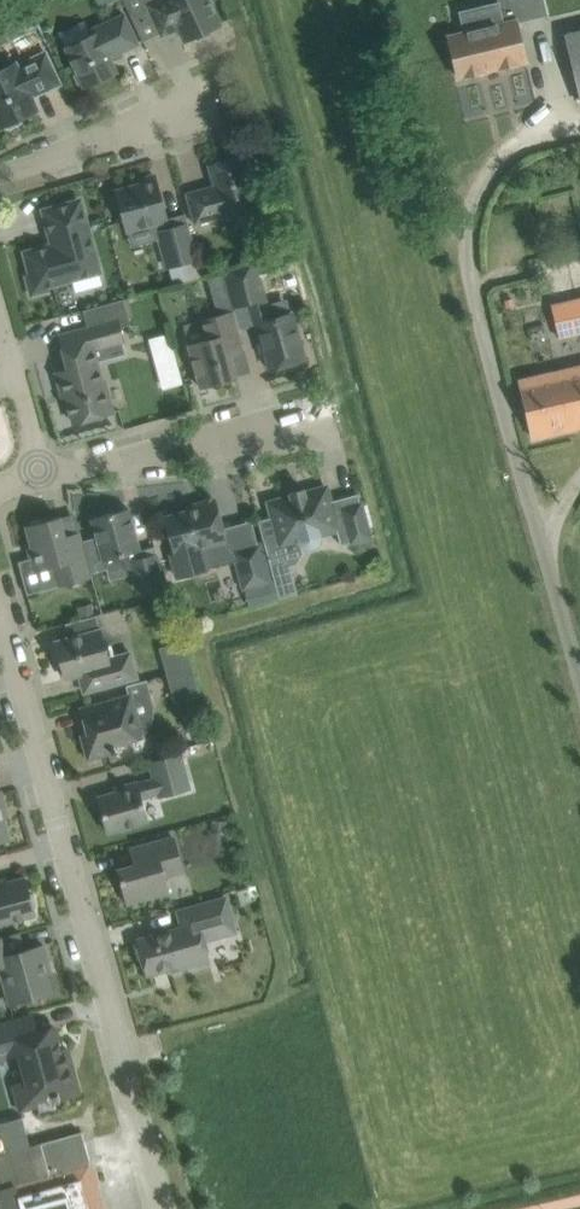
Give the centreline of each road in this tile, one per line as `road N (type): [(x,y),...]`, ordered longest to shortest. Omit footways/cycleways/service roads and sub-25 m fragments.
road 1 (residential): [(163,1208),(0,576)]
road 2 (residential): [(38,472),(324,412)]
road 3 (residential): [(0,169),(208,114)]
road 4 (residential): [(38,472),(0,318)]

